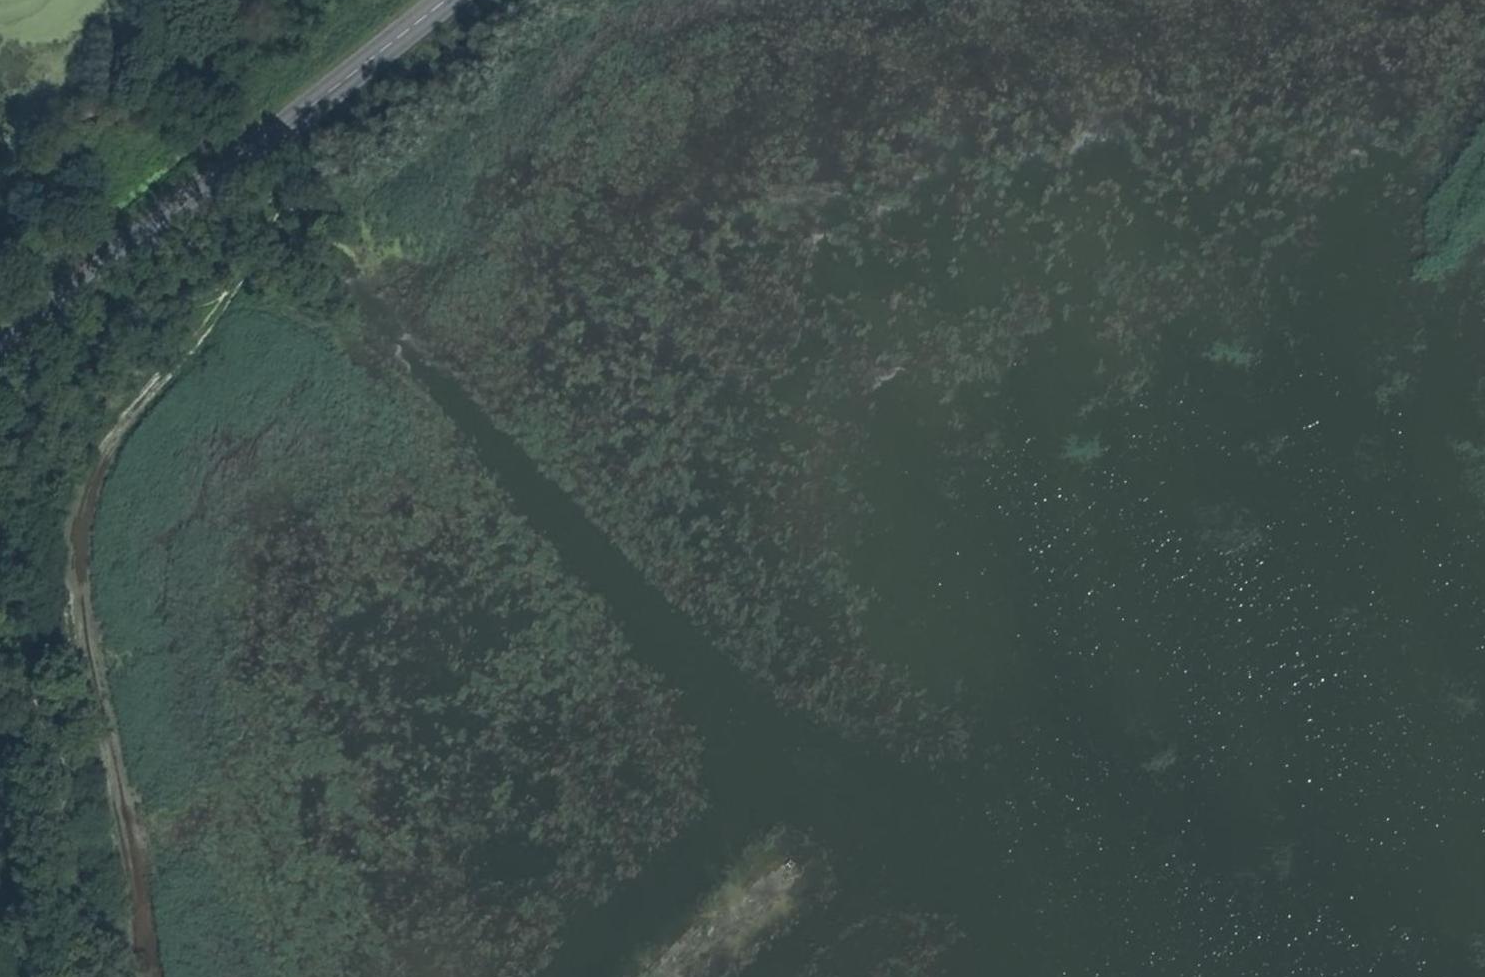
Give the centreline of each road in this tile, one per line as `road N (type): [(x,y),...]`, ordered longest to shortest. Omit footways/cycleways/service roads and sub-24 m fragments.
road 1 (secondary): [(0,339),(442,0)]

